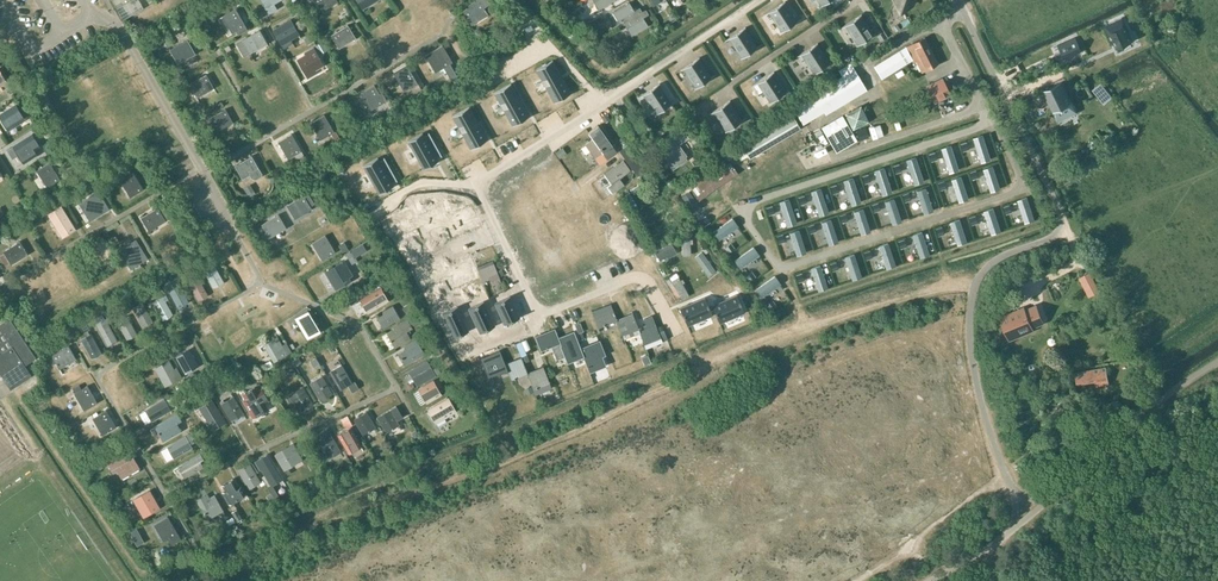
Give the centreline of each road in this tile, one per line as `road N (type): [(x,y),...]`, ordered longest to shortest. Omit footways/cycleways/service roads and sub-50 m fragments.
road 1 (unclassified): [(1012,488),(976,374),(971,298),(988,266),(1050,238),(1062,221),(956,0)]
road 2 (unclassified): [(1044,503),(1217,361)]

